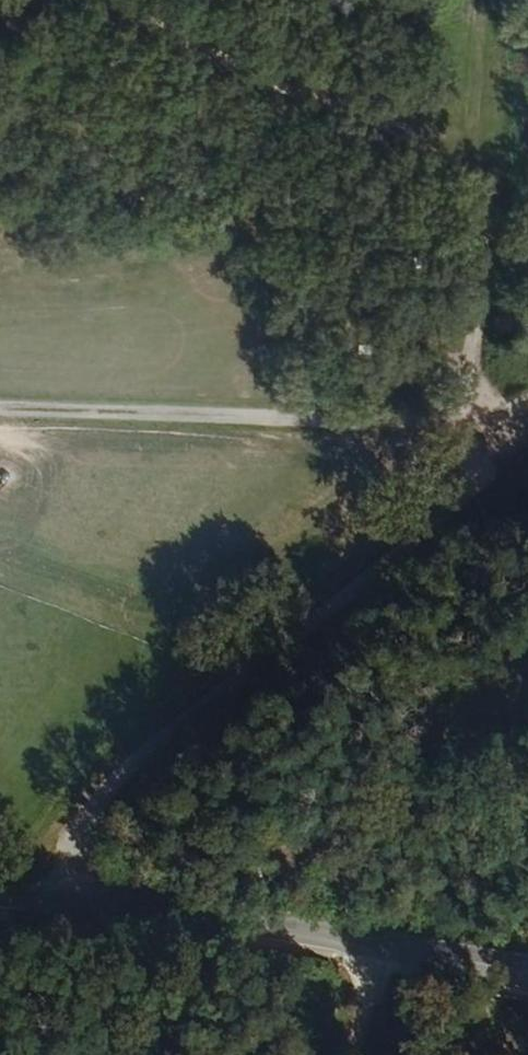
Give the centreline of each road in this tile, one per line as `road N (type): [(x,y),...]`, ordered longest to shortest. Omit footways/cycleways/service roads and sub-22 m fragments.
road 1 (unclassified): [(58,911),(74,828),(96,796),(146,744),(470,478)]
road 2 (secondary): [(527,972),(58,911)]
road 3 (track): [(0,408),(328,418),(468,412)]
road 4 (track): [(117,0),(486,166)]
road 5 (track): [(486,166),(470,478)]
road 6 (track): [(482,0),(486,166)]

